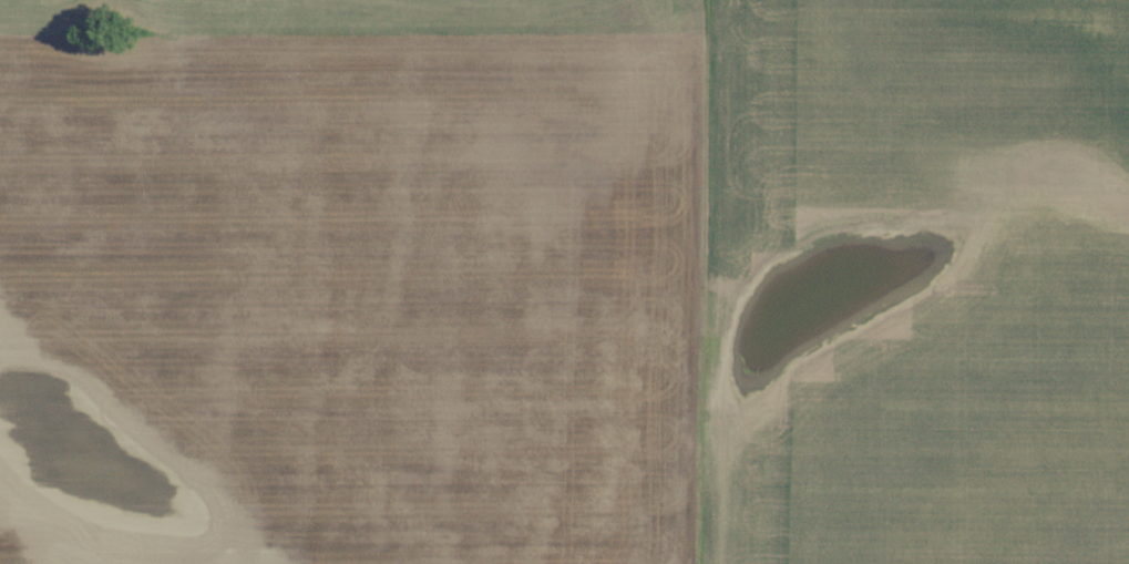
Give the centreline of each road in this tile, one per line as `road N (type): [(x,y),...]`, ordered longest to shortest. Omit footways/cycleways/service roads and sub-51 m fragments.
road 1 (track): [(698,563),(705,0)]

